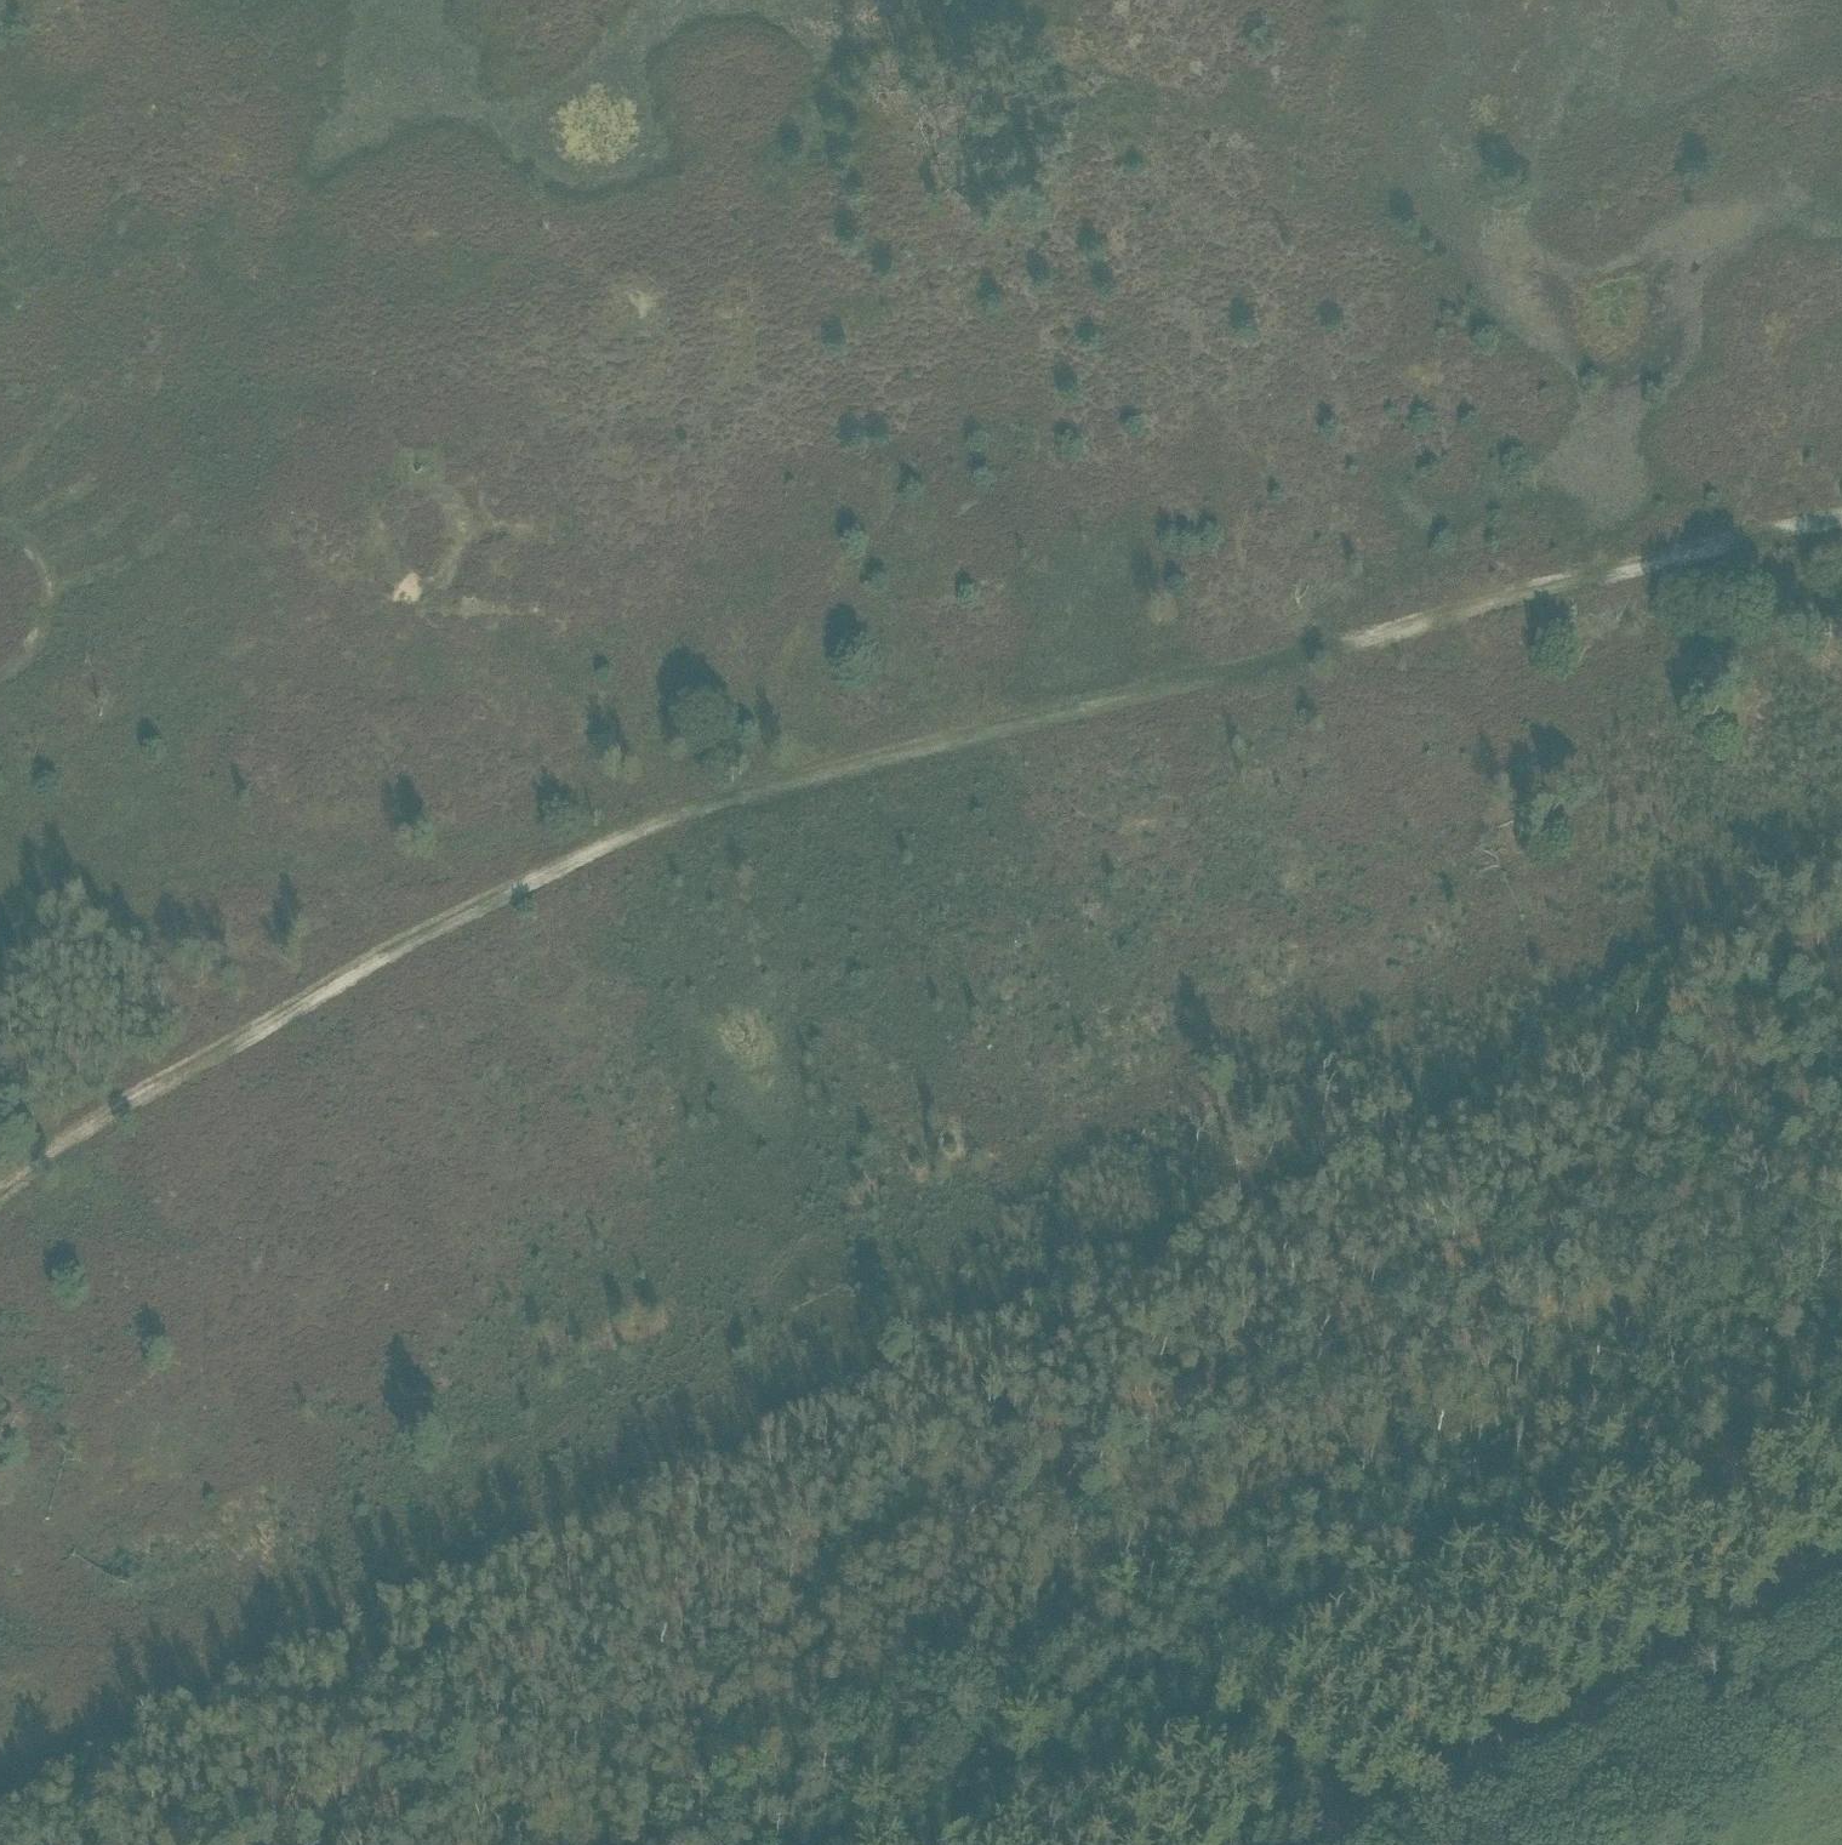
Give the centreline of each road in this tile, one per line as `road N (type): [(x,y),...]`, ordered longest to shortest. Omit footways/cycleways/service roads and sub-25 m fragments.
road 1 (track): [(1520,1844),(1841,1671)]

